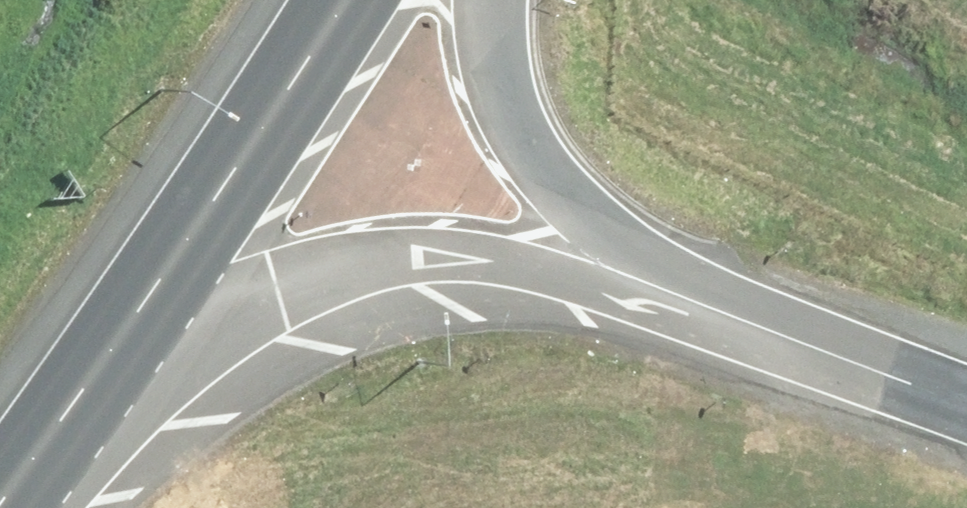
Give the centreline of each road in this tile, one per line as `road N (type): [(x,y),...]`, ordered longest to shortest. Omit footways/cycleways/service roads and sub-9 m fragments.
road 1 (tertiary): [(664,286),(547,265),(417,255),(130,324)]
road 2 (trunk): [(341,0),(130,324)]
road 3 (tertiary): [(494,0),(501,82),(521,132),(581,223),(664,286)]
road 4 (tertiary): [(664,286),(966,403)]
road 5 (trunk): [(130,324),(4,507)]

